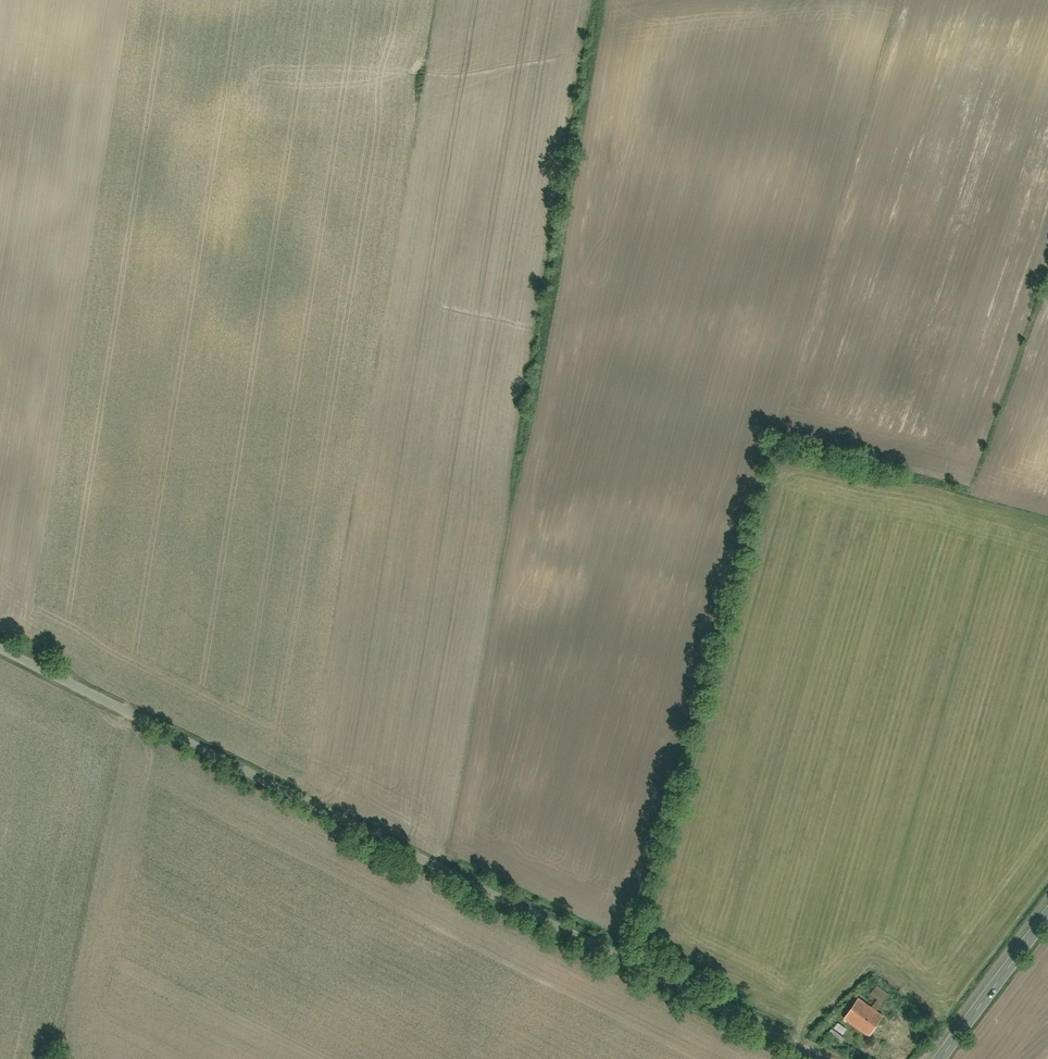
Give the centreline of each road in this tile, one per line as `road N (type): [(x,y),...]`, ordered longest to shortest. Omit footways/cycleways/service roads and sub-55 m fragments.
road 1 (residential): [(824,1058),(0,645)]
road 2 (tertiary): [(937,1058),(1047,907)]

